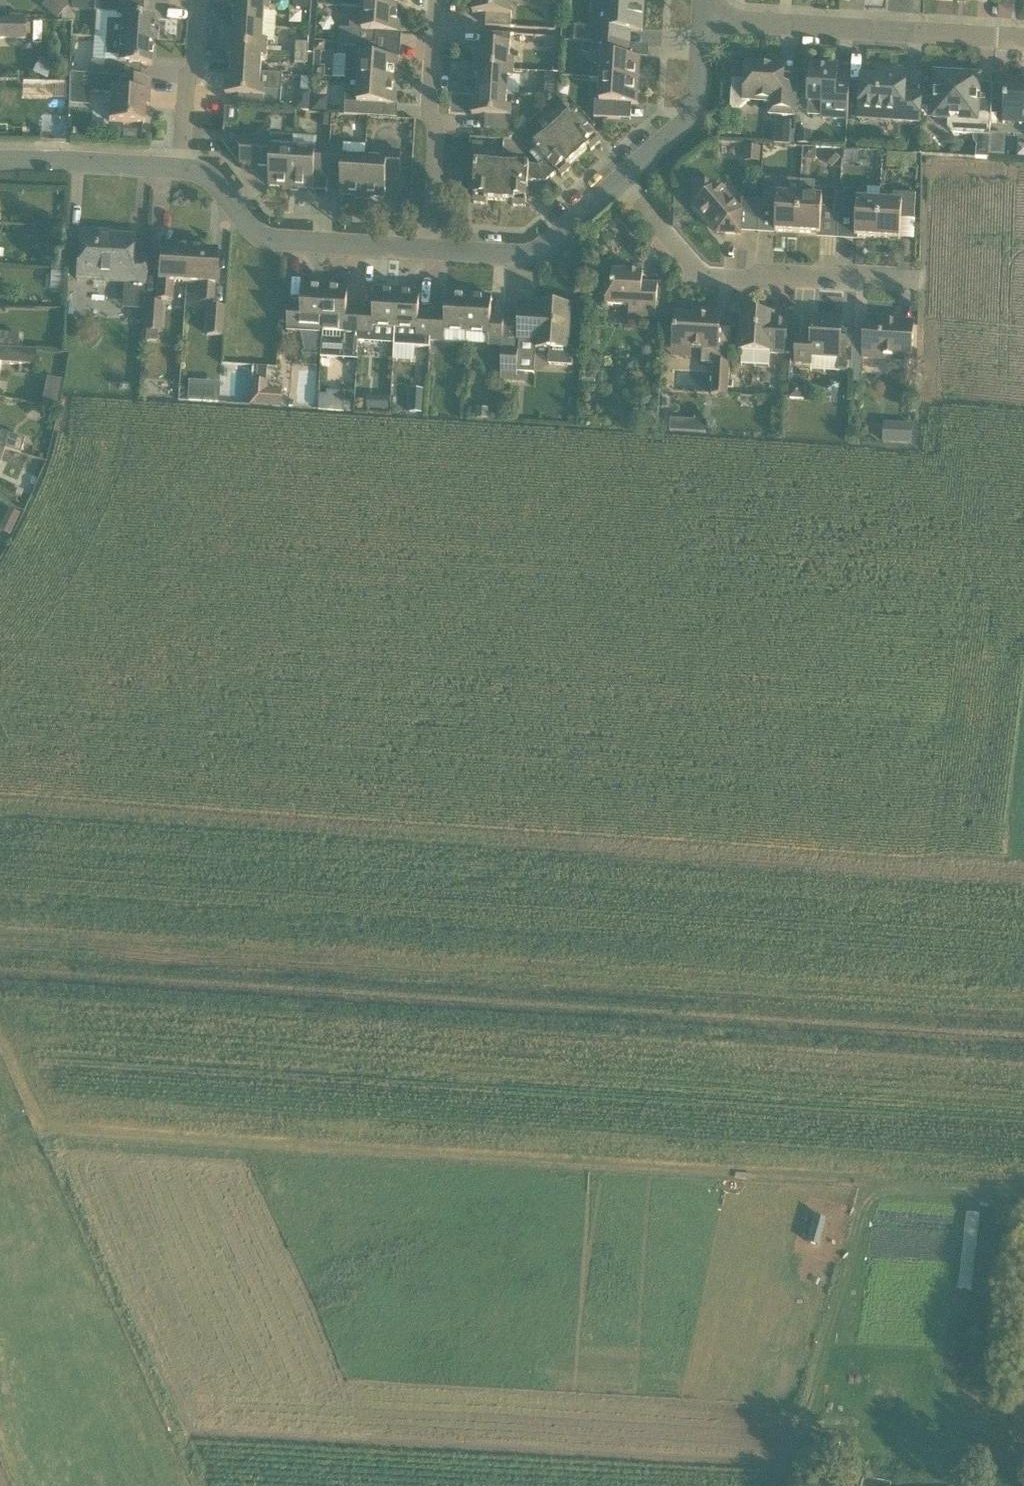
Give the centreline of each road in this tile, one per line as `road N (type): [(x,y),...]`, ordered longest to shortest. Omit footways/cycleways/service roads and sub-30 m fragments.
road 1 (residential): [(686,17),(1023,36)]
road 2 (residential): [(916,278),(690,257),(622,182)]
road 3 (residential): [(422,241),(282,232),(209,171),(181,166)]
road 4 (residential): [(422,241),(435,0)]
road 5 (residential): [(622,182),(564,235),(517,245),(422,241)]
road 6 (residential): [(686,17),(672,110),(622,182)]
road 7 (residential): [(181,166),(0,162)]
road 8 (residential): [(181,166),(192,0)]

